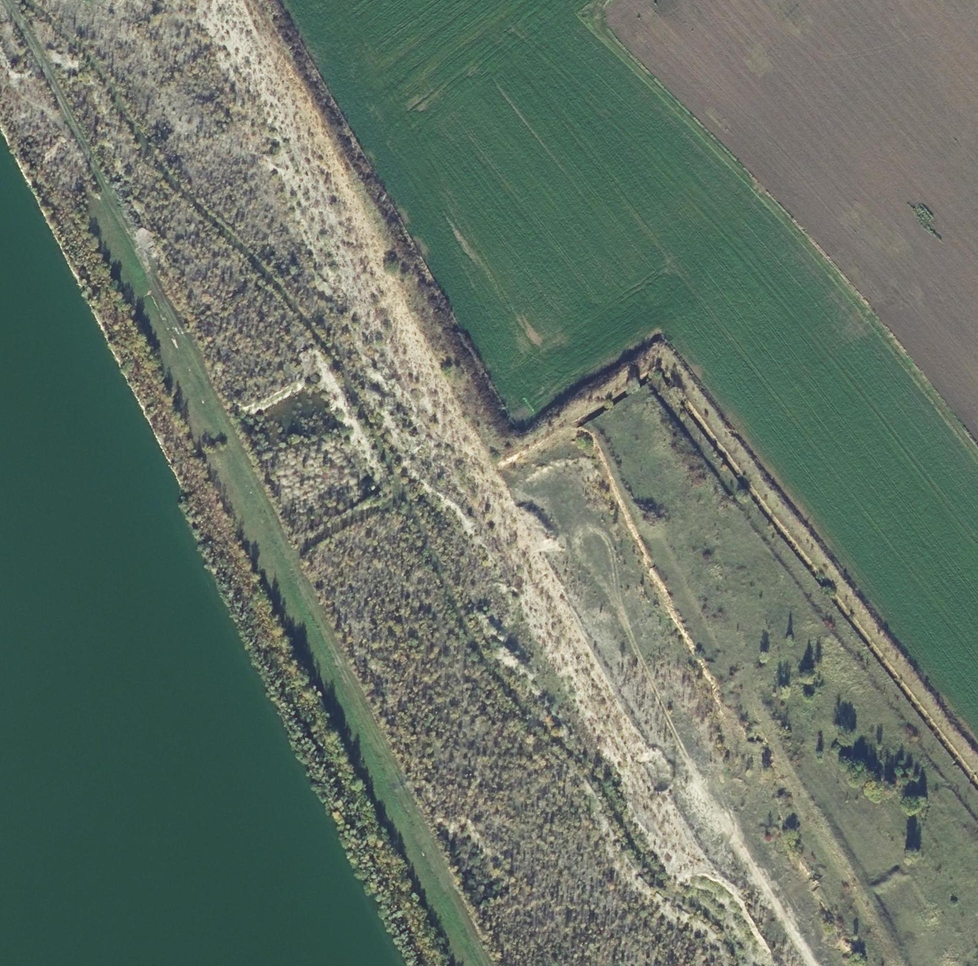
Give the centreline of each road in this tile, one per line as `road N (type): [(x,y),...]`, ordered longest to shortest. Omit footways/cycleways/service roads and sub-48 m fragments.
road 1 (track): [(977,446),(777,209),(602,25),(603,0)]

